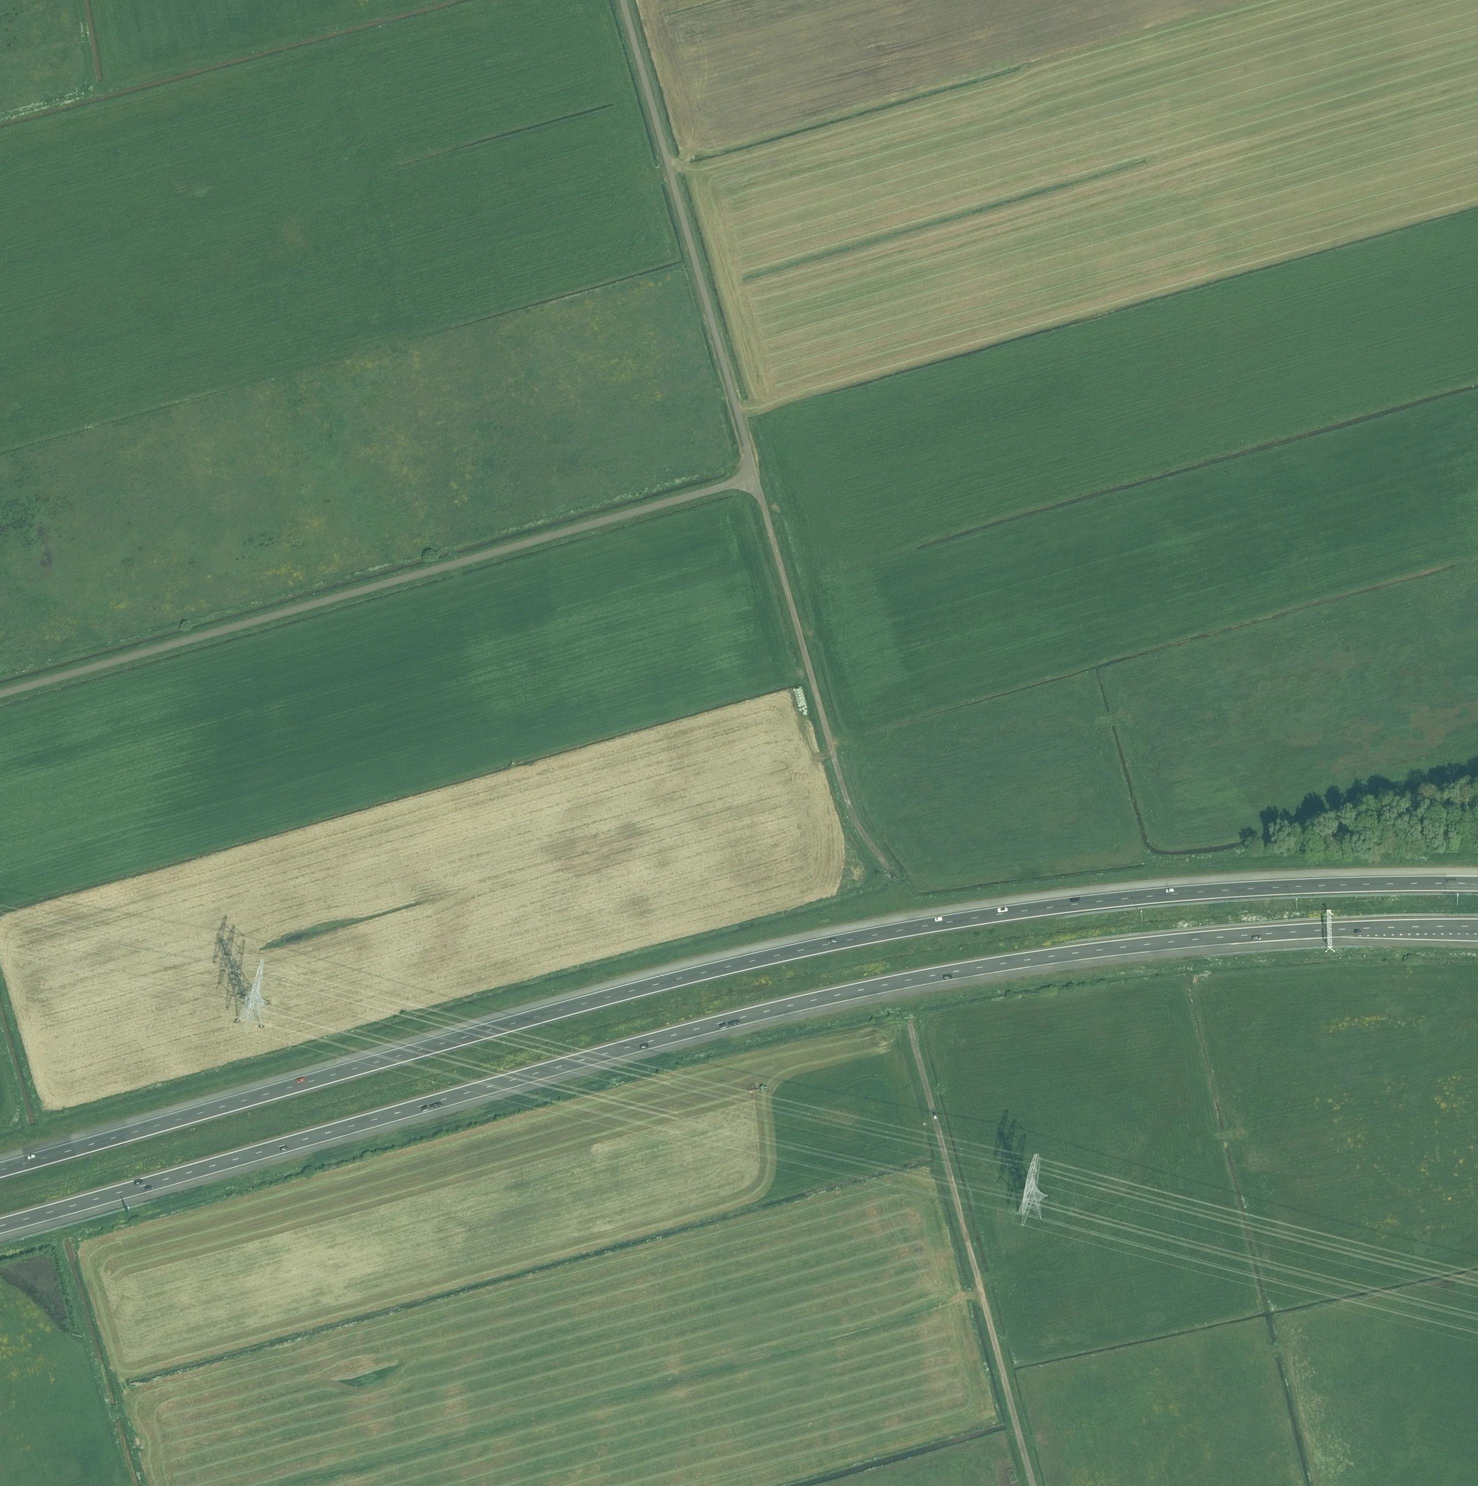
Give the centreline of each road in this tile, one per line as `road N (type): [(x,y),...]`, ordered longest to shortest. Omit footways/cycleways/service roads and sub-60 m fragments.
road 1 (motorway): [(0,1222),(886,986),(1135,946),(1477,927)]
road 2 (motorway): [(1477,884),(1123,897),(885,931),(648,986),(0,1161)]
road 3 (unclassified): [(0,696),(756,479)]
road 4 (unclassified): [(756,479),(622,0)]
road 5 (unclassified): [(1033,1485),(911,1027)]
road 6 (unclassified): [(894,879),(855,820),(840,780),(756,479)]

